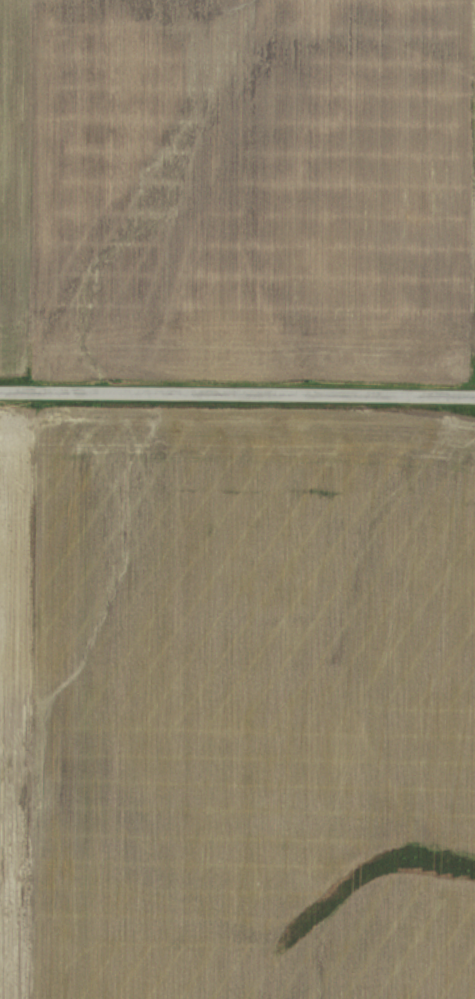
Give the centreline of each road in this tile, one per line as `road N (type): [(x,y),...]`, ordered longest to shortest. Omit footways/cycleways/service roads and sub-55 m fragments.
road 1 (residential): [(474,384),(0,386)]

